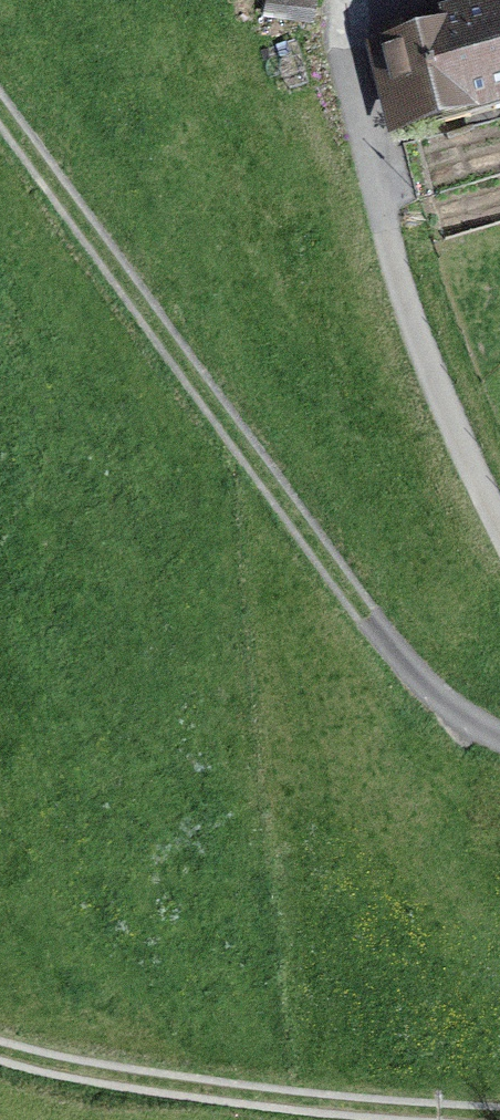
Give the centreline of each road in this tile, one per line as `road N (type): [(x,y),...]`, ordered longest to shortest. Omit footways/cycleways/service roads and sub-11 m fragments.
road 1 (track): [(499,738),(422,687),(368,619),(0,110)]
road 2 (unclassified): [(499,528),(348,110),(331,28),(334,0)]
road 3 (track): [(499,1105),(305,1101),(94,1071),(0,1041)]

